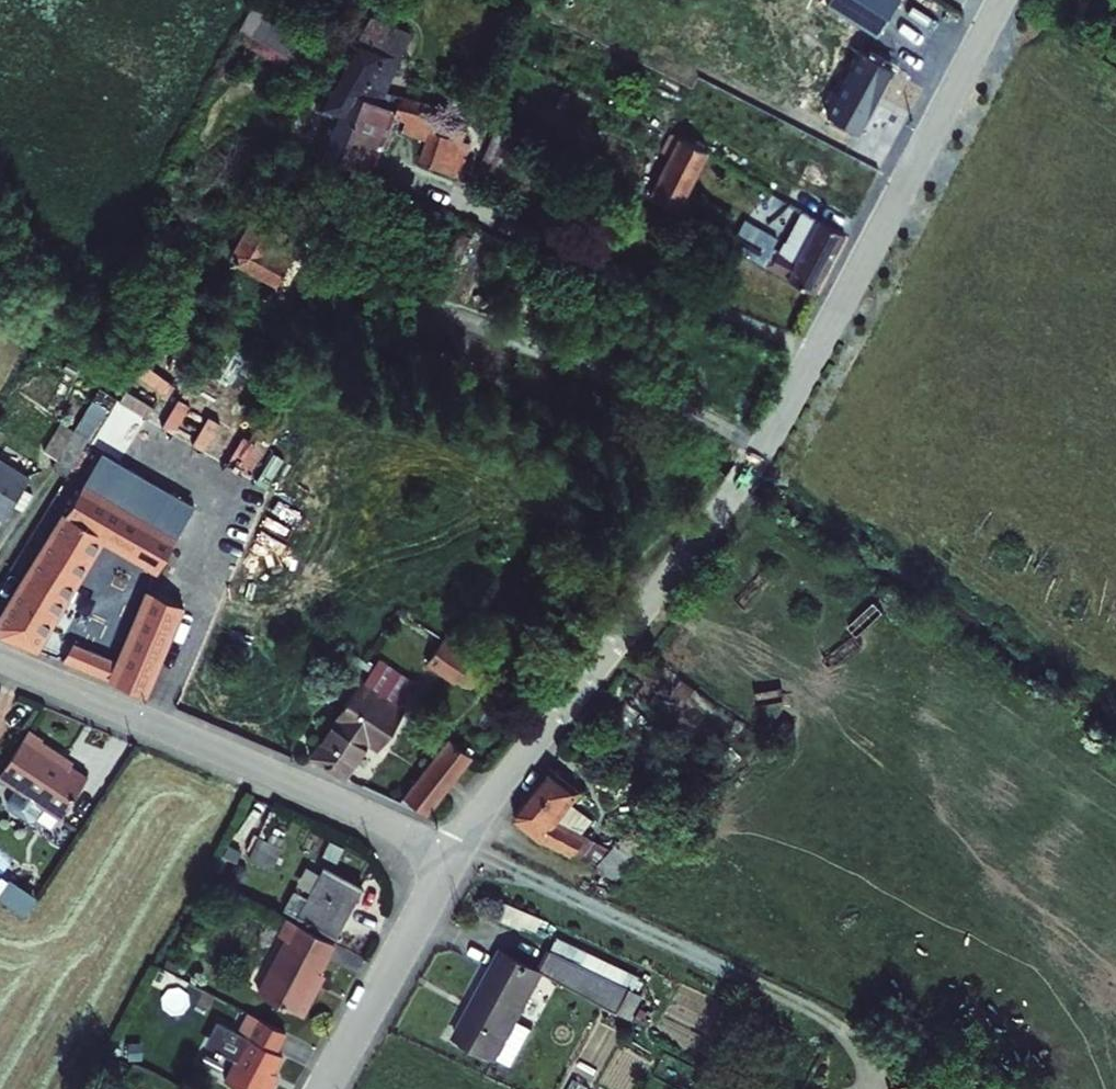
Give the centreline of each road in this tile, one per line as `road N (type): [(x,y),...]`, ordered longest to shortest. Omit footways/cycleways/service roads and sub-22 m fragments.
road 1 (tertiary): [(1003,0),(753,466),(505,777),(457,854)]
road 2 (residential): [(0,658),(457,854)]
road 3 (tertiary): [(457,854),(325,1088)]

